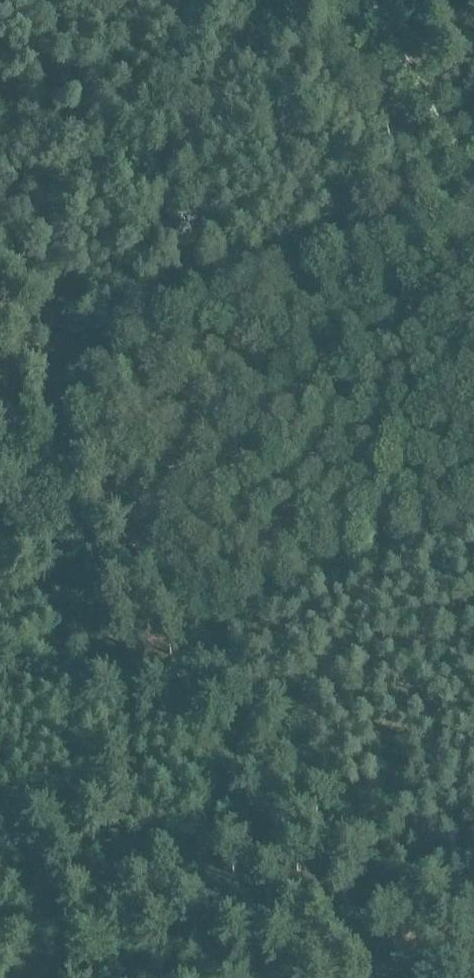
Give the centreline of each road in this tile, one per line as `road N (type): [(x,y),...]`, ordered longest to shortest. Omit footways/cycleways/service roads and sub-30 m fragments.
road 1 (track): [(0,371),(473,193)]

